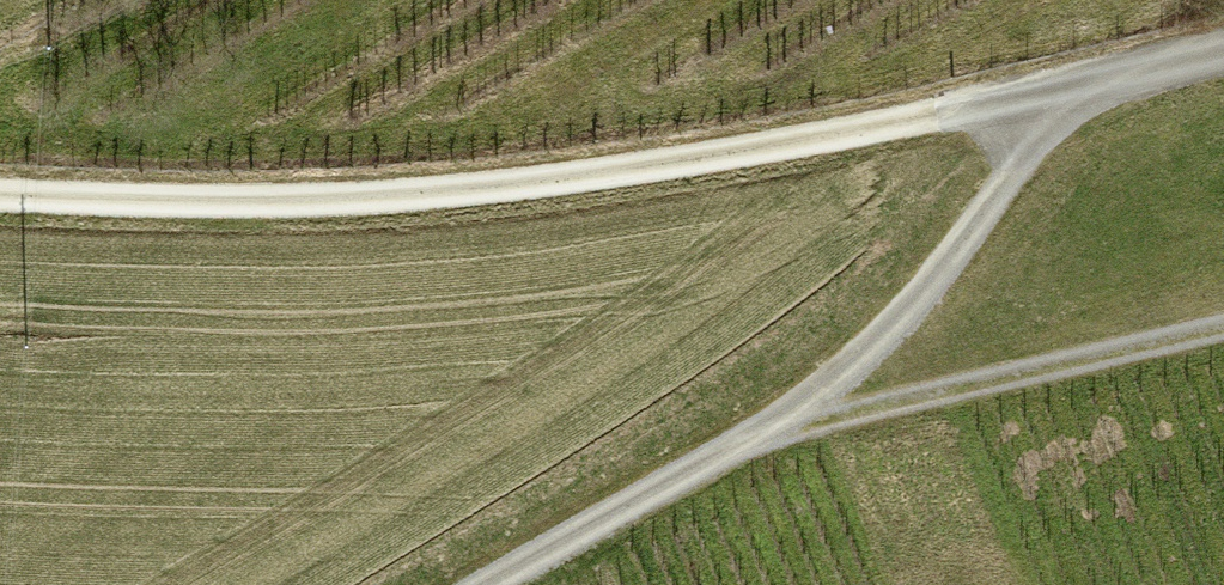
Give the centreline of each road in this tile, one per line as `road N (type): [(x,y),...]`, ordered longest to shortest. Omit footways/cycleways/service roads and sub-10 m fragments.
road 1 (track): [(1024,106),(729,163),(273,203),(0,197)]
road 2 (track): [(773,435),(1223,330)]
road 3 (track): [(773,435),(999,182),(1024,106)]
road 4 (track): [(483,584),(773,435)]
road 5 (track): [(1223,48),(1024,106)]

